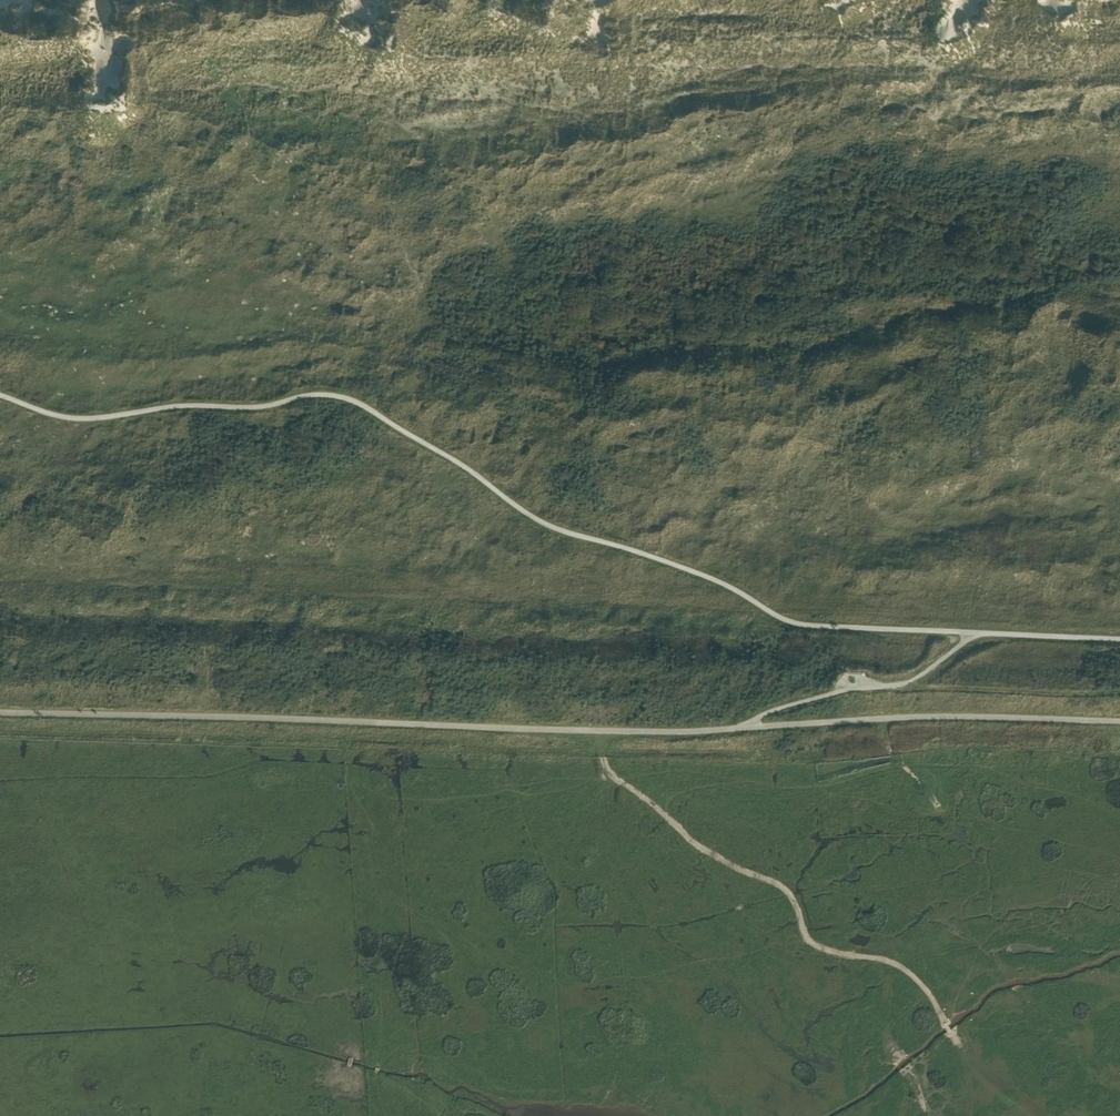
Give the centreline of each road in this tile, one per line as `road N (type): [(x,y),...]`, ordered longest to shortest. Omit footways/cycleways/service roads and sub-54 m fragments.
road 1 (track): [(0,733),(797,758),(813,757),(843,733),(873,729),(886,733),(890,757)]
road 2 (track): [(600,730),(599,760),(610,774),(676,824),(790,889),(812,941),(893,964),(926,990)]
road 3 (track): [(970,1115),(969,1070),(926,990)]

